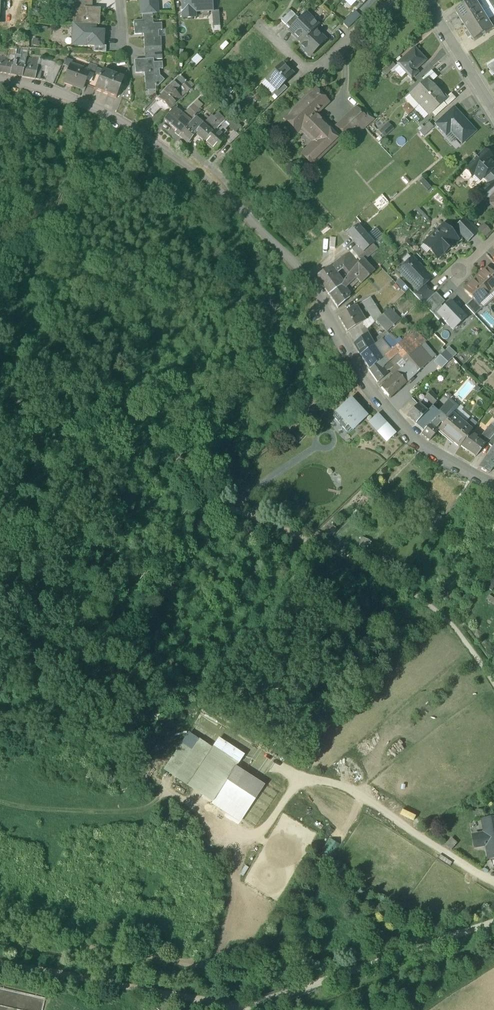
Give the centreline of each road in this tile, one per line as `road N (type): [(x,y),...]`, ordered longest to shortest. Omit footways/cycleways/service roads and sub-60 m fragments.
road 1 (residential): [(493,485),(421,448),(362,379),(324,302),(224,196),(100,116),(0,84)]
road 2 (track): [(493,677),(455,624),(390,575),(218,500),(146,479),(0,395)]
road 3 (track): [(13,586),(242,748)]
road 4 (track): [(225,1009),(0,966)]
road 5 (track): [(213,972),(0,929)]
road 6 (track): [(300,777),(267,836),(237,833),(168,785)]
road 7 (residential): [(491,110),(428,0)]

